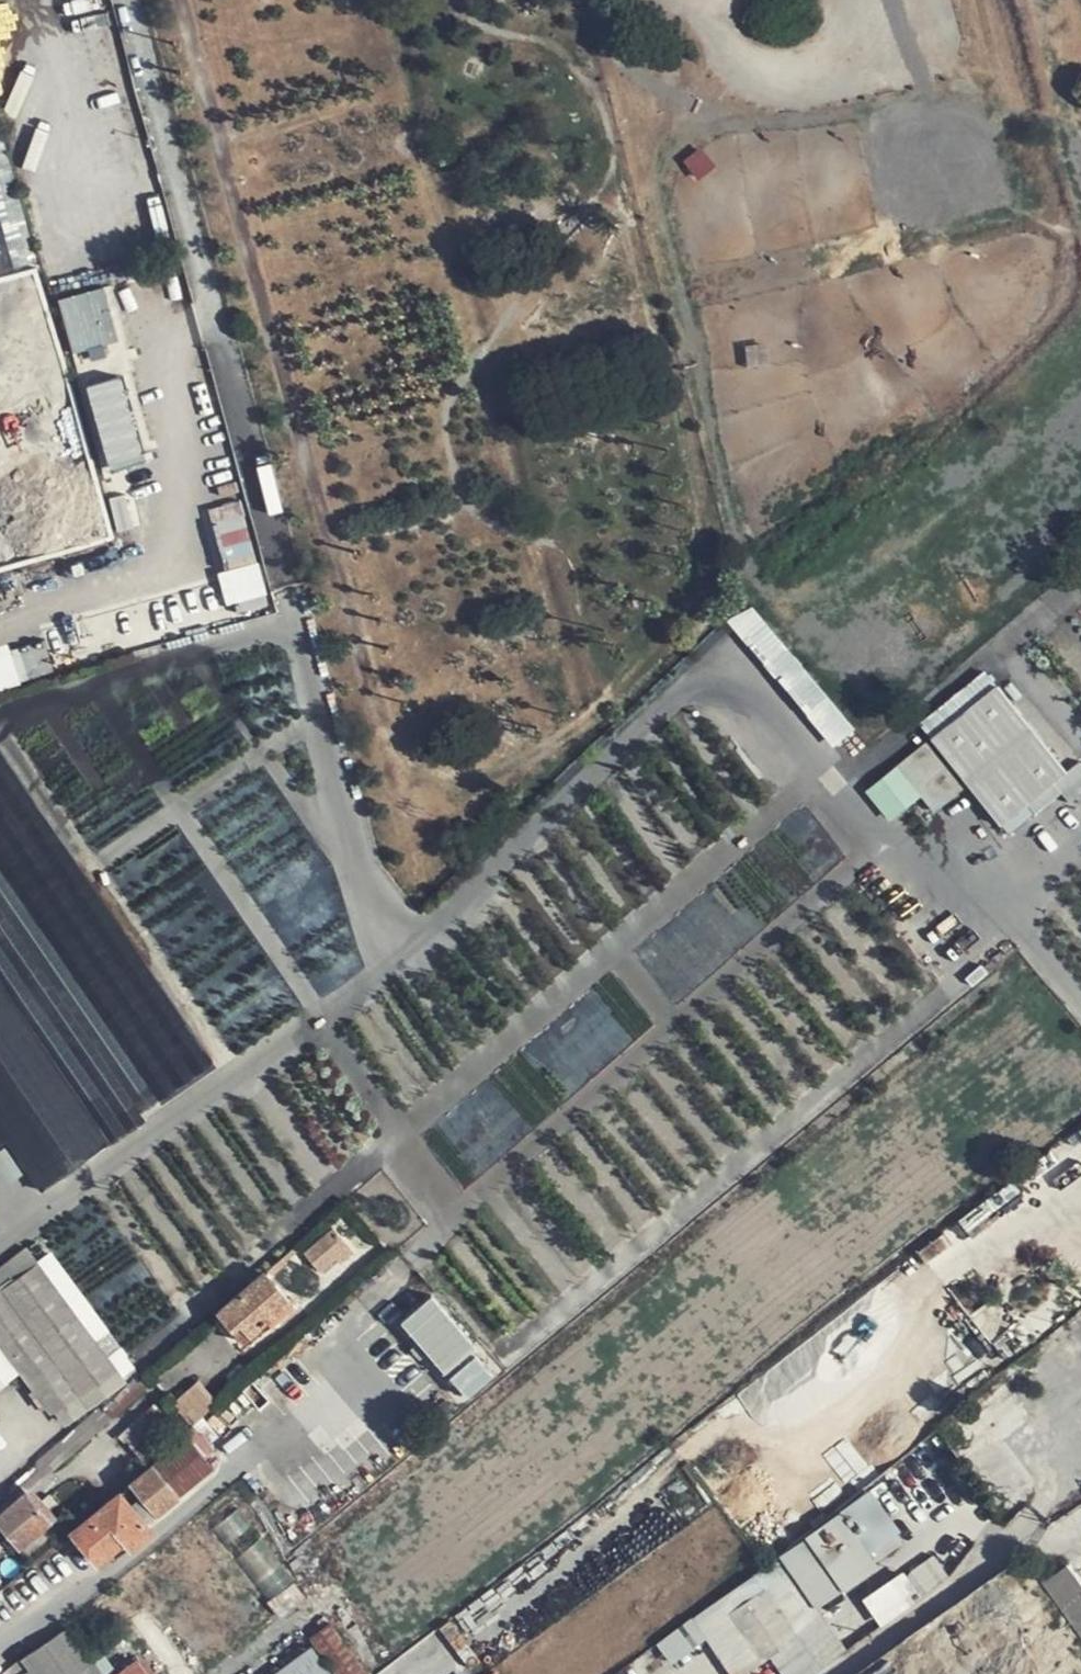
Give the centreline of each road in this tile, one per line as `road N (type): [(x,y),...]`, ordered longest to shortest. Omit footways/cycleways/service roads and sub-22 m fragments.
road 1 (track): [(181,0),(400,784),(419,794),(451,792),(492,778),(618,696)]

